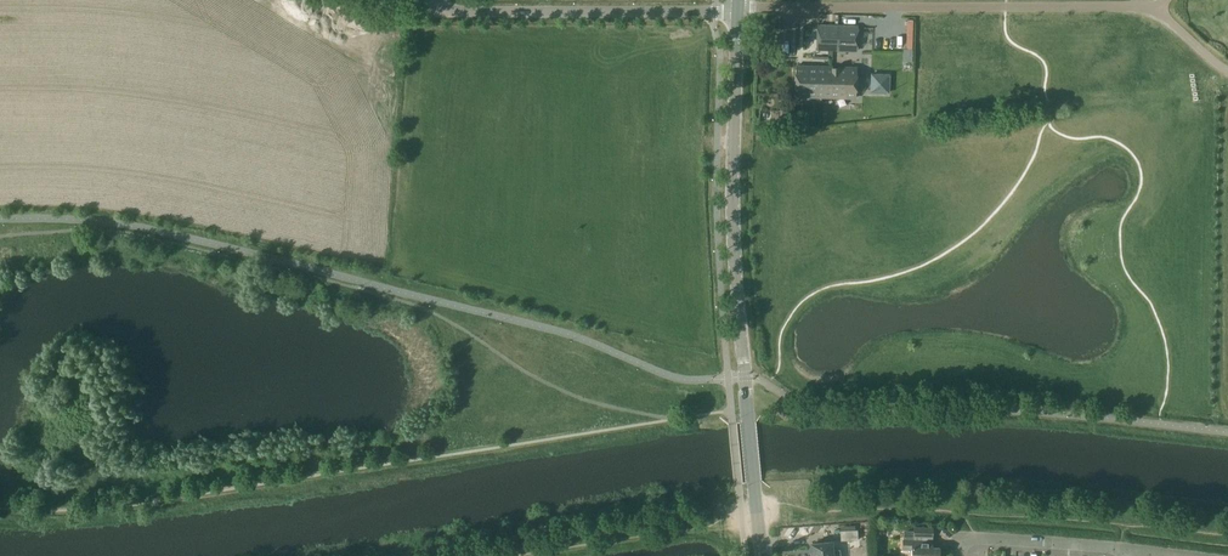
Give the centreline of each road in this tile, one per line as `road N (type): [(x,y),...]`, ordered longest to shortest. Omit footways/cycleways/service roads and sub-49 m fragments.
road 1 (tertiary): [(762,555),(733,218),(738,12)]
road 2 (unclassified): [(738,12),(1125,4),(1153,10),(1227,71)]
road 3 (unclassified): [(715,12),(405,13),(379,0)]
road 4 (residential): [(1129,553),(965,538)]

